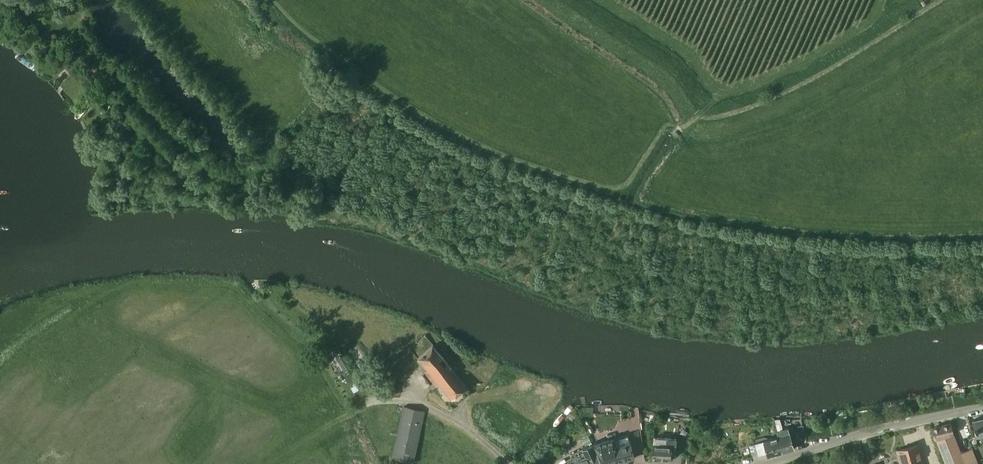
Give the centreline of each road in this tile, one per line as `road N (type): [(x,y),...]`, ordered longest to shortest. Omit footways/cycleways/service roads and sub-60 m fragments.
road 1 (residential): [(765,463),(982,408)]

